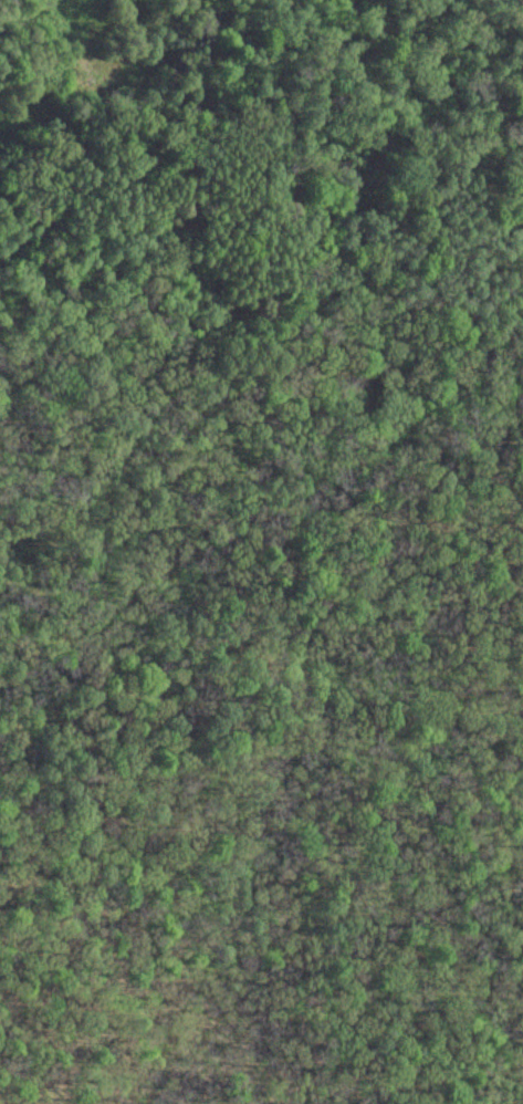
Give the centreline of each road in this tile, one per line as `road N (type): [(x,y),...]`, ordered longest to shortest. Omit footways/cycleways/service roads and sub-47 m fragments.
road 1 (track): [(0,301),(171,254),(314,264),(388,326),(462,363),(522,315)]

